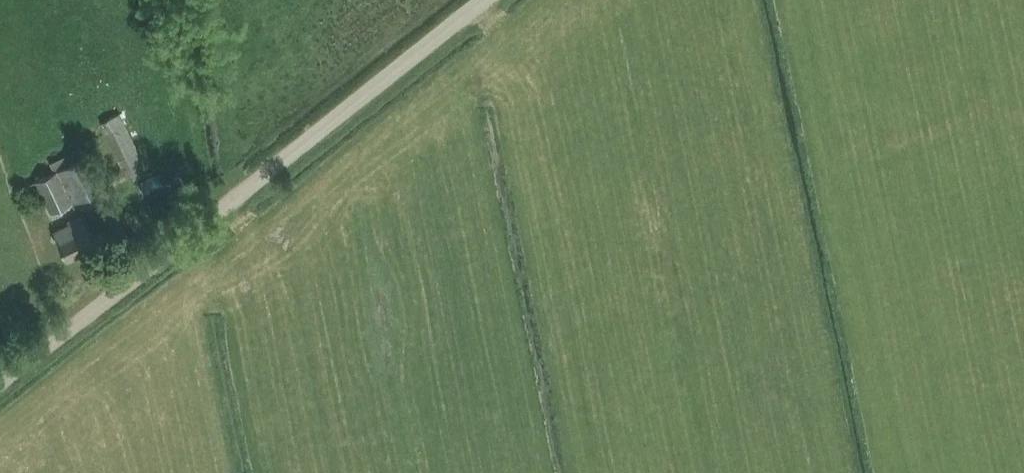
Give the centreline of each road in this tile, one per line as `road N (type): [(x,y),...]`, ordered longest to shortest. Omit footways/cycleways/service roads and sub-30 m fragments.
road 1 (unclassified): [(0,381),(486,0)]

